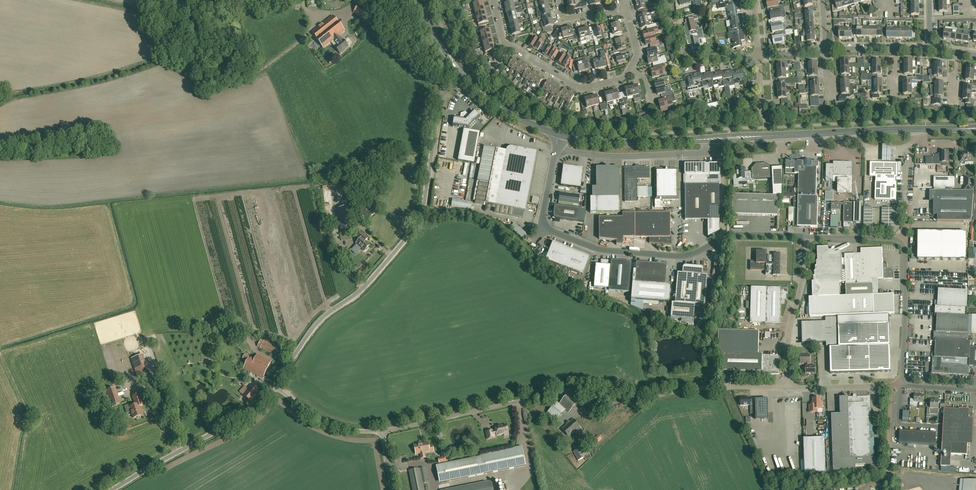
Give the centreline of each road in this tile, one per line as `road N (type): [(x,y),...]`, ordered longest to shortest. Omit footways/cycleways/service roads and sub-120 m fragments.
road 1 (unclassified): [(273,387),(321,318),(362,288),(417,226),(441,103),(463,73)]
road 2 (unclassified): [(808,237),(728,236),(680,256),(596,248),(543,226),(555,149)]
road 3 (unclassified): [(382,431),(586,388),(661,395)]
road 4 (secondary): [(706,139),(975,129)]
road 5 (unclassified): [(112,489),(243,416),(273,387)]
road 6 (unclassified): [(555,149),(703,153),(706,139)]
road 7 (unclassified): [(790,389),(790,327),(808,237)]
road 8 (secondary): [(559,135),(597,142),(706,139)]
road 9 (unclassified): [(904,381),(900,242)]
road 10 (residential): [(758,56),(684,60),(669,0)]
road 11 (residential): [(511,47),(578,87),(622,78),(630,69)]
road 12 (unclassified): [(790,389),(661,395)]
road 13 (unclassified): [(273,387),(336,428),(382,431)]

